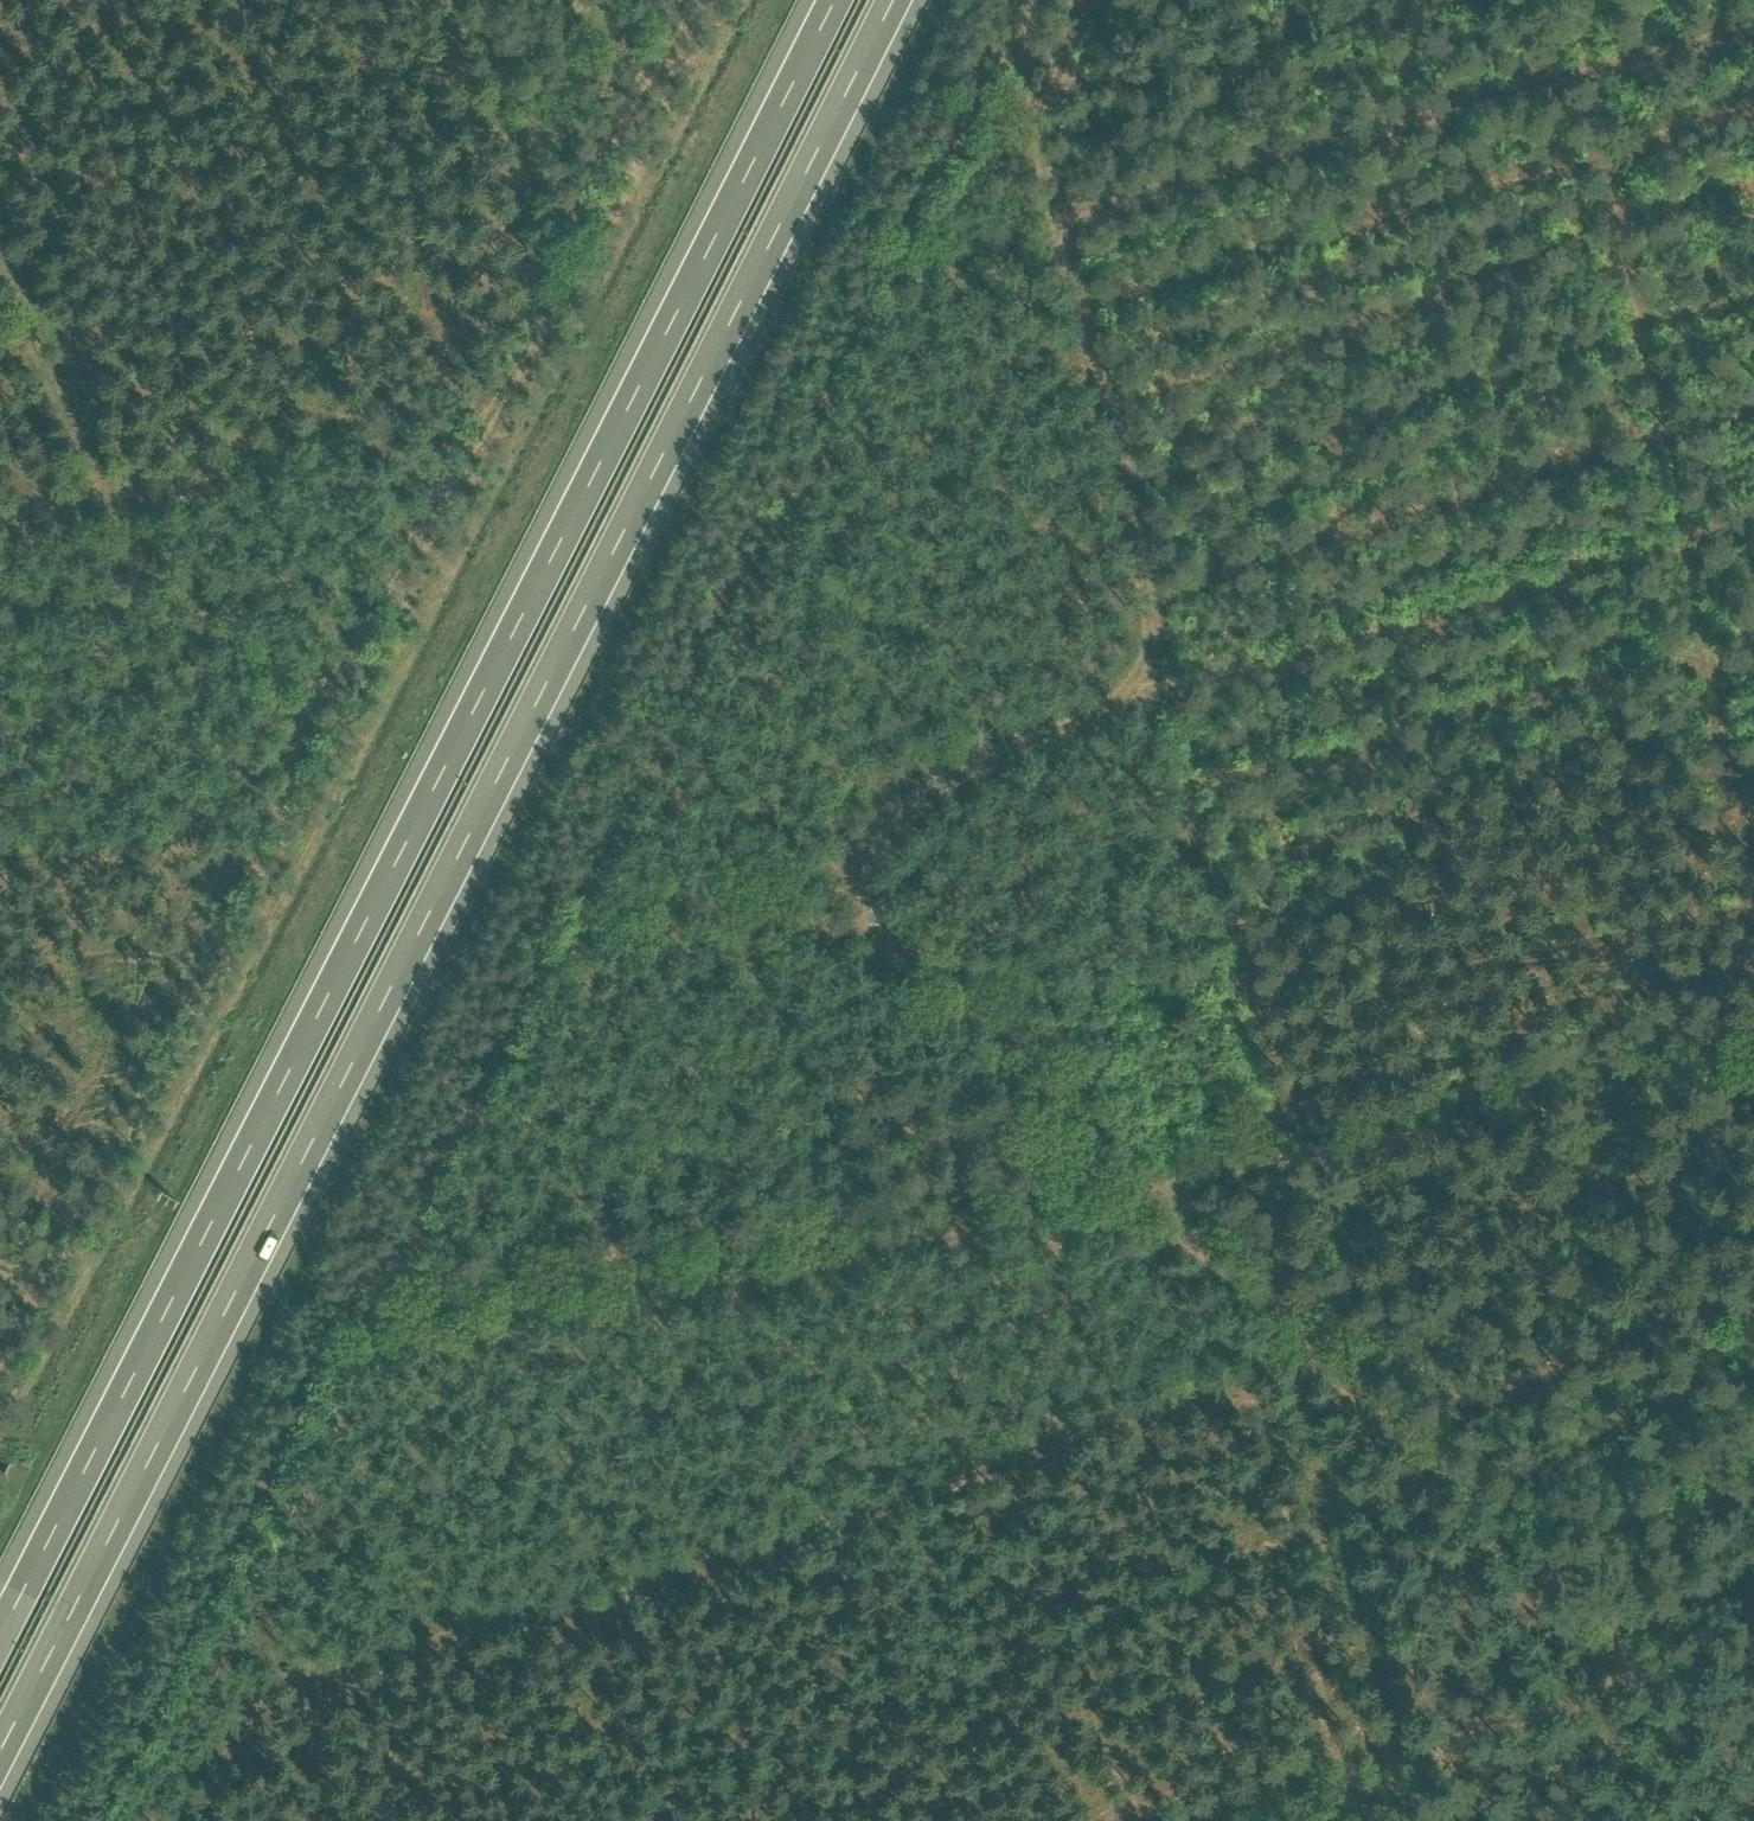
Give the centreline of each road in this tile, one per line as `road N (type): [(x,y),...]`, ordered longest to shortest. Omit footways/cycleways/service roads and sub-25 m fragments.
road 1 (motorway): [(0,1752),(896,0)]
road 2 (motorway): [(837,0),(0,1641)]
road 3 (track): [(1753,1096),(1698,1109),(1576,1117),(1419,1108),(1215,1161),(1146,1202),(1378,1388),(1753,1773)]
road 4 (track): [(116,527),(404,455)]
road 5 (track): [(116,527),(0,279)]
road 6 (track): [(0,559),(116,527)]

